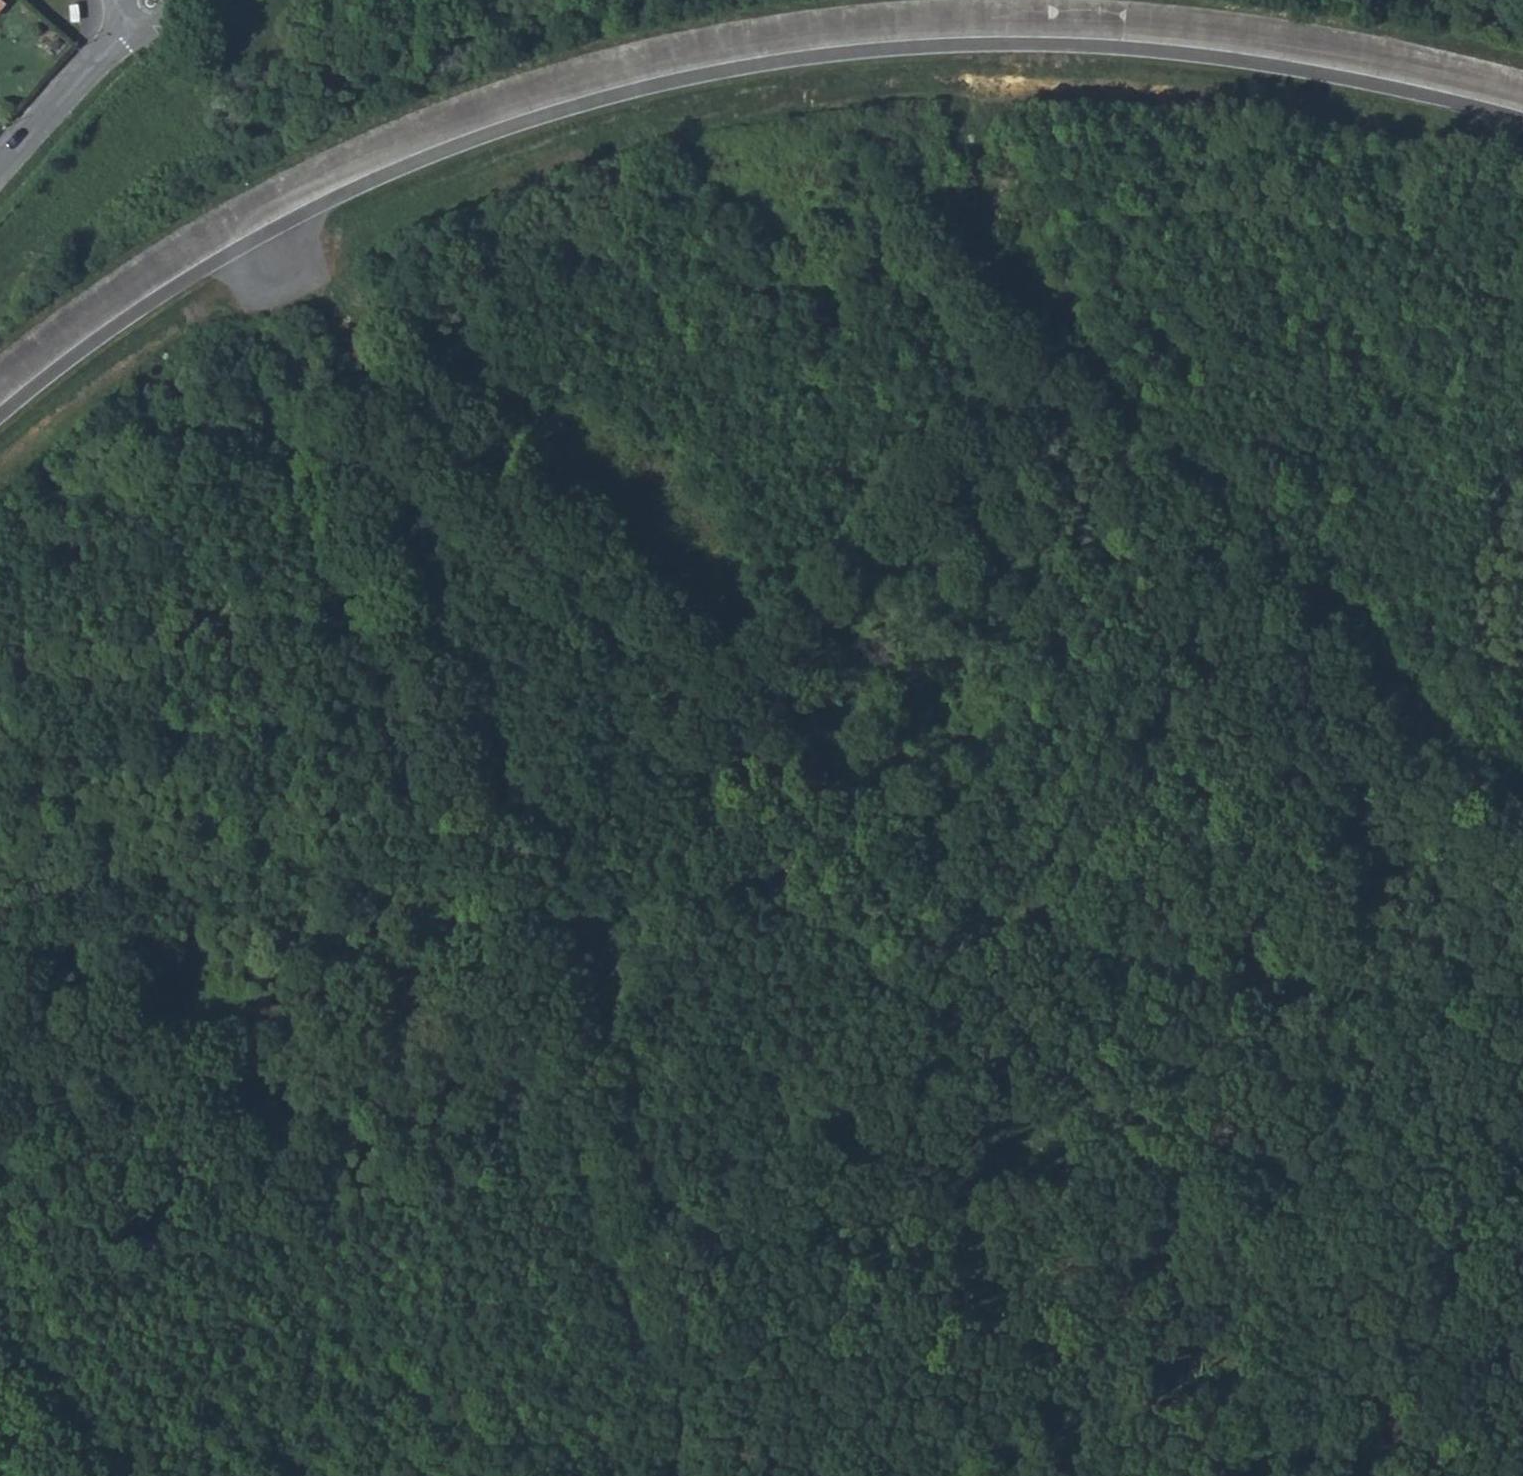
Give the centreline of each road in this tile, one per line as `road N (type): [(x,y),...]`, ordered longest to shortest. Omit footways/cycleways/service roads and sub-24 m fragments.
road 1 (track): [(244,214),(1447,1475)]
road 2 (tertiary): [(0,169),(149,2)]

